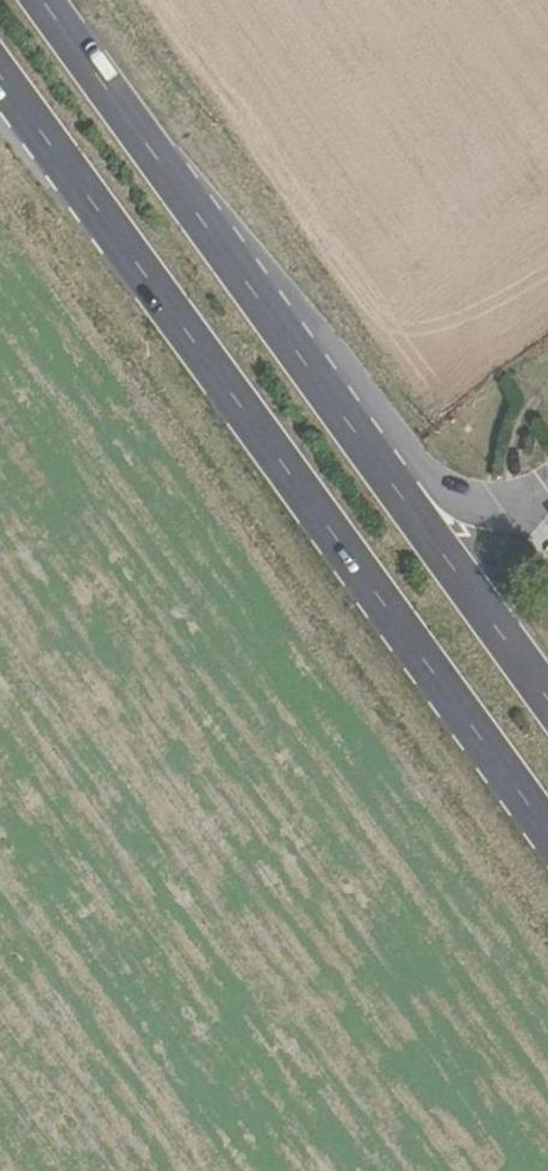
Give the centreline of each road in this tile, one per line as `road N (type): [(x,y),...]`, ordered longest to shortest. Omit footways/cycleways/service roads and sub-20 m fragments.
road 1 (primary): [(0,71),(547,829)]
road 2 (primary): [(547,694),(46,0)]

